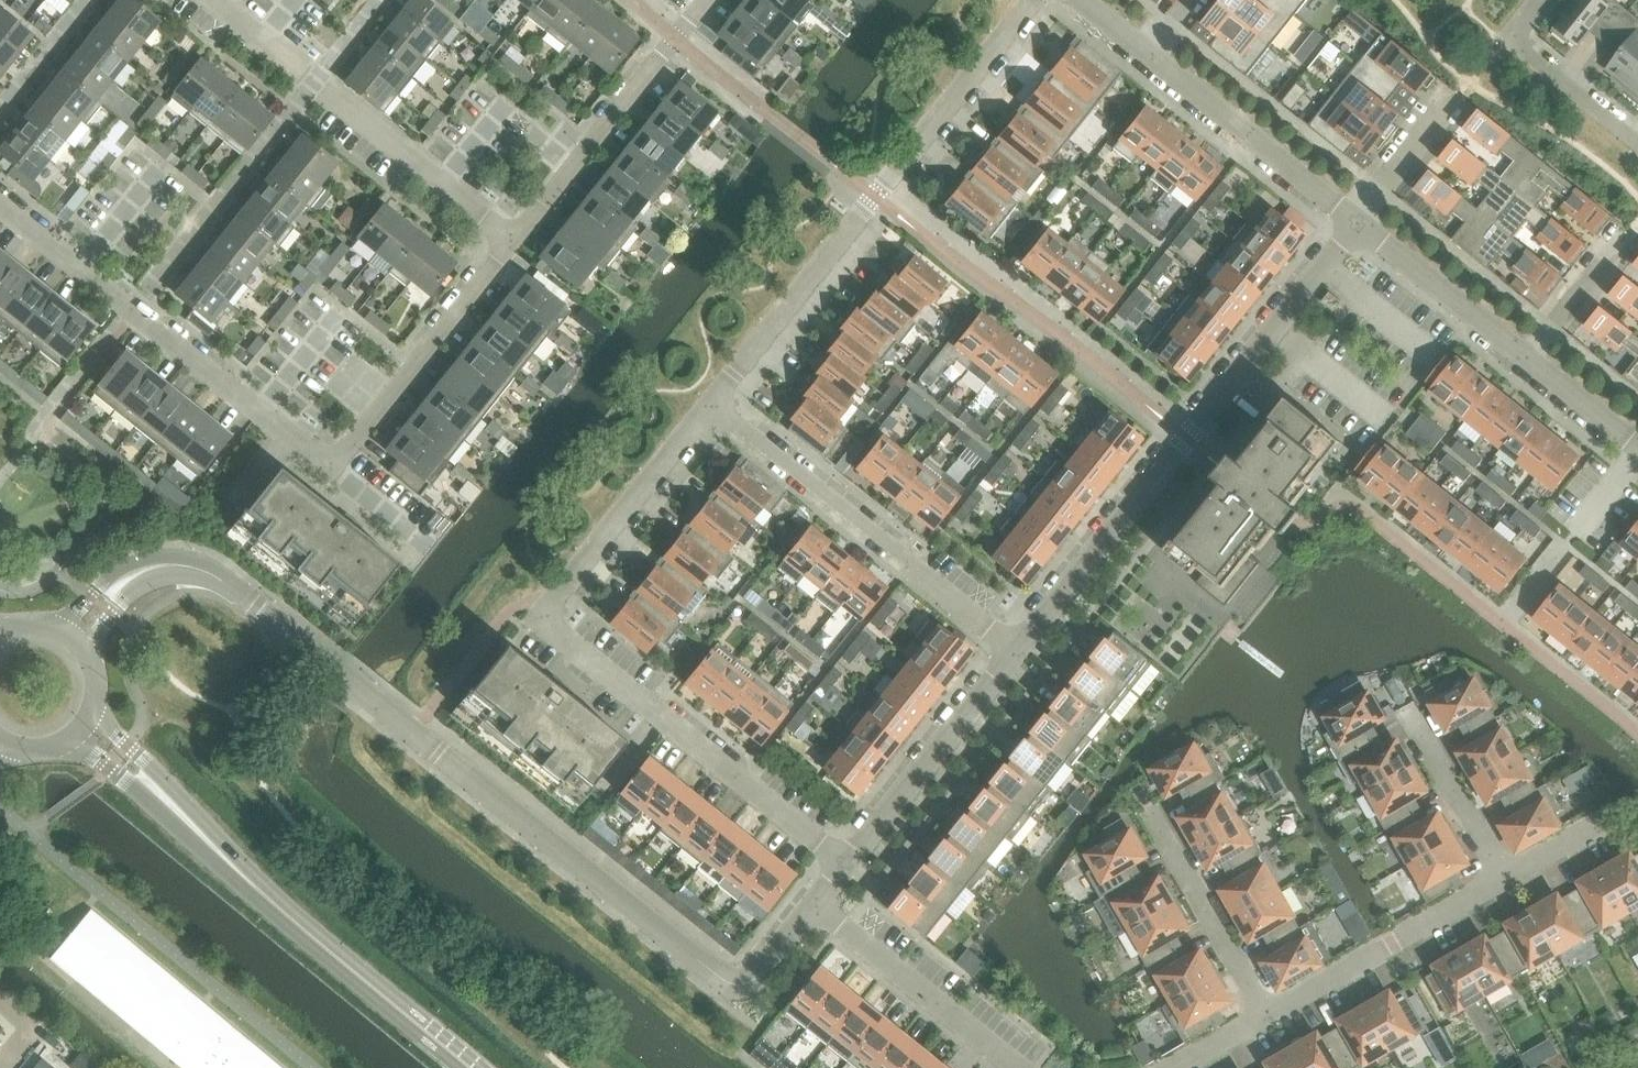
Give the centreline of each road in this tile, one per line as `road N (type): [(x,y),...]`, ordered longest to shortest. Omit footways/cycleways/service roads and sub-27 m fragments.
road 1 (residential): [(848,861),(539,613),(708,402)]
road 2 (residential): [(1019,649),(1357,222)]
road 3 (residential): [(708,402),(1030,0)]
road 4 (residential): [(745,989),(411,727)]
road 5 (residential): [(333,467),(0,205)]
road 6 (secondary): [(478,1067),(227,861),(173,805)]
road 7 (residential): [(1019,649),(708,402)]
road 8 (residential): [(512,236),(214,0)]
road 9 (residential): [(512,236),(702,0)]
road 10 (residential): [(333,467),(512,236)]
road 11 (residential): [(1266,1019),(1502,874)]
road 12 (residential): [(848,861),(1019,649)]
road 13 (residential): [(1357,222),(1146,50)]
road 14 (residential): [(811,905),(1017,1067)]
road 15 (residential): [(1151,815),(1266,1019)]
road 16 (residential): [(239,590),(411,727)]
road 17 (residential): [(1529,356),(1357,222)]
road 18 (residential): [(239,590),(197,561),(158,557),(113,574),(58,628)]
road 19 (residential): [(1543,0),(1514,38),(1637,139)]
road 20 (residential): [(1410,711),(1502,874)]
road 21 (residential): [(87,650),(111,614),(151,579),(174,574),(239,590)]
road 22 (residential): [(1357,222),(1456,95)]
road 23 (residential): [(1529,356),(1622,239)]
road 24 (residential): [(1502,874),(1622,804)]
road 25 (residential): [(1637,443),(1529,356)]
road 26 (secondary): [(173,805),(94,711)]
road 27 (secondary): [(72,739),(173,805)]

